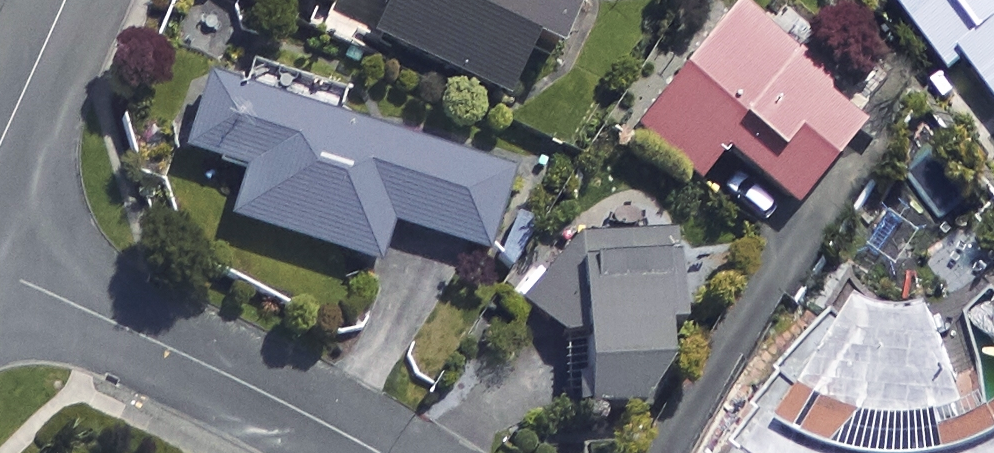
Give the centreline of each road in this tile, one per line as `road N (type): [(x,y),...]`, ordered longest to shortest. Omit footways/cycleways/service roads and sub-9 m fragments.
road 1 (residential): [(379,452),(0,272)]
road 2 (residential): [(66,0),(0,146)]

